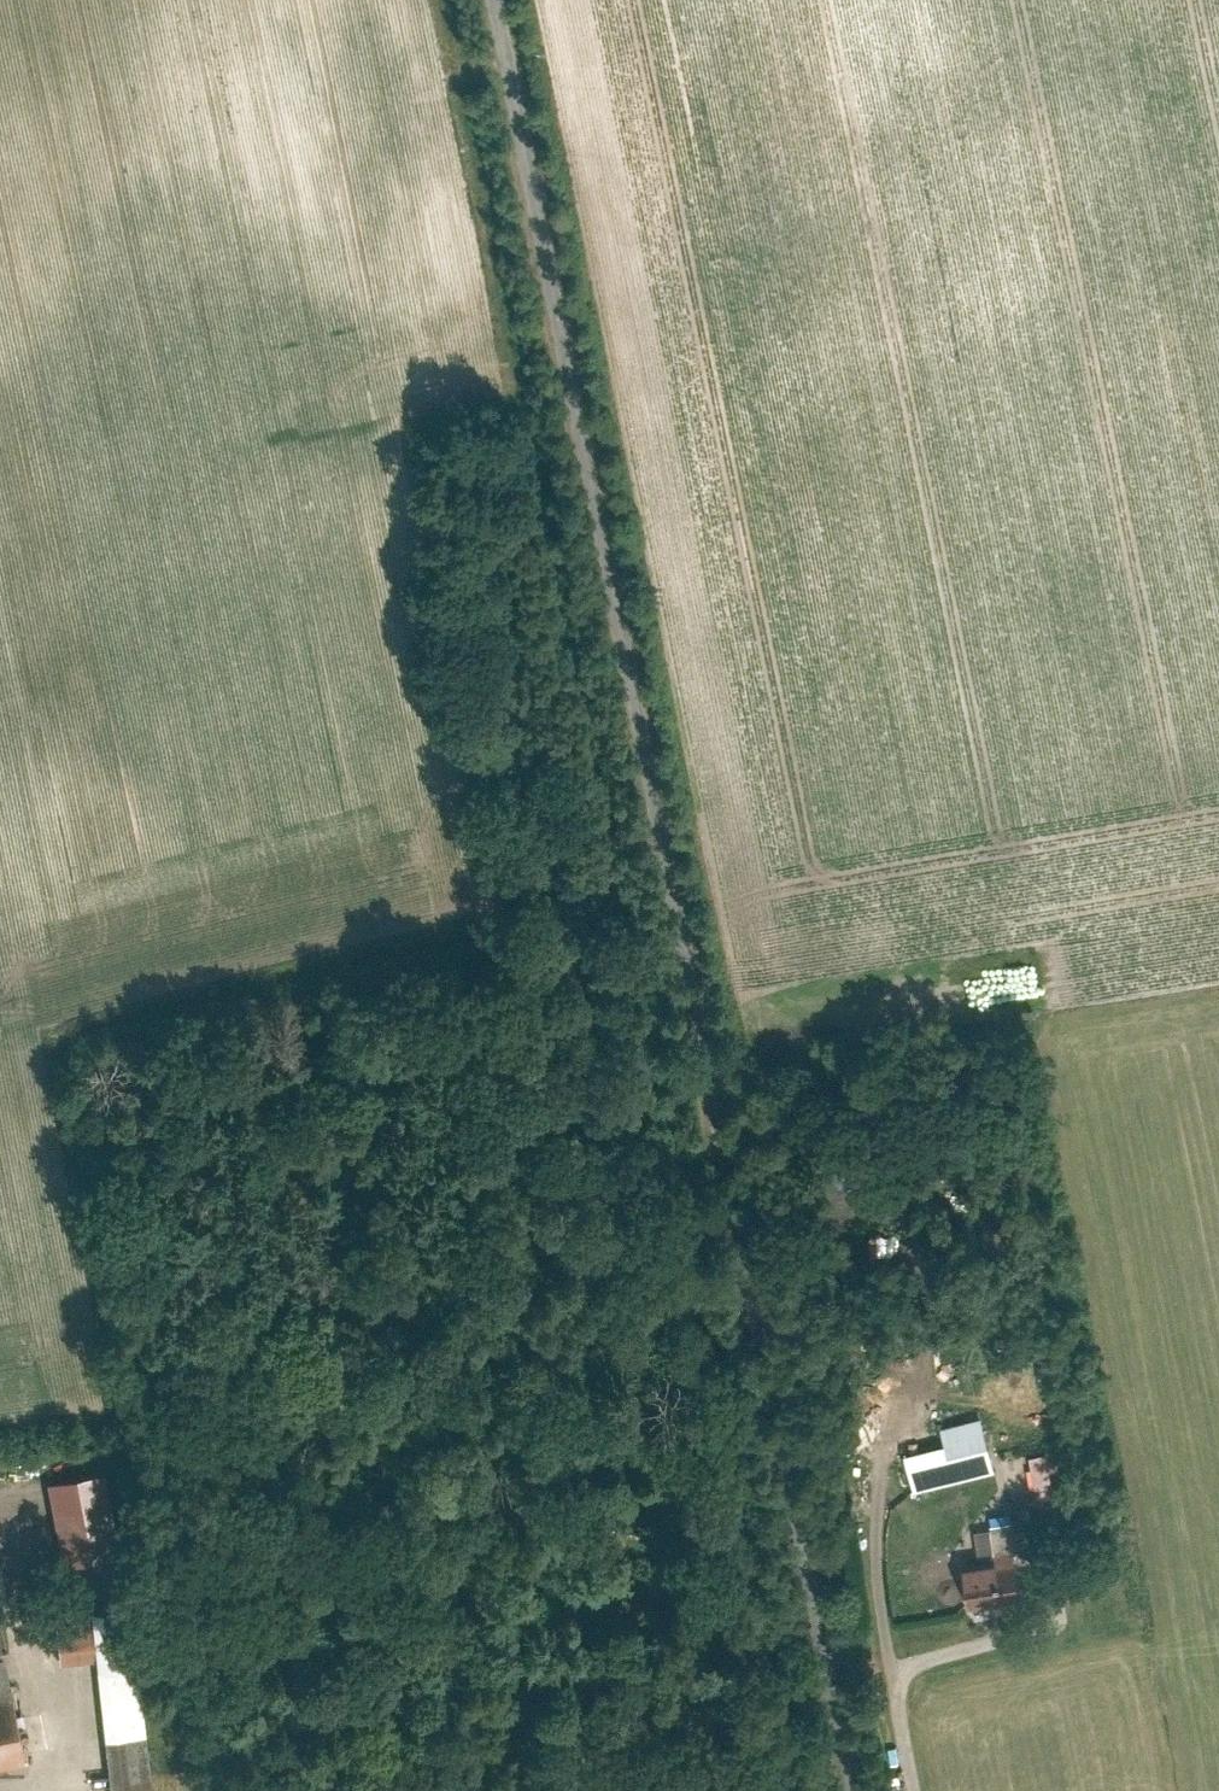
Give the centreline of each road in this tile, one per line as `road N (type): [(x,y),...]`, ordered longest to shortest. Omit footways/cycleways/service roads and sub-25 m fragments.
road 1 (unclassified): [(854,1790),(493,0)]

